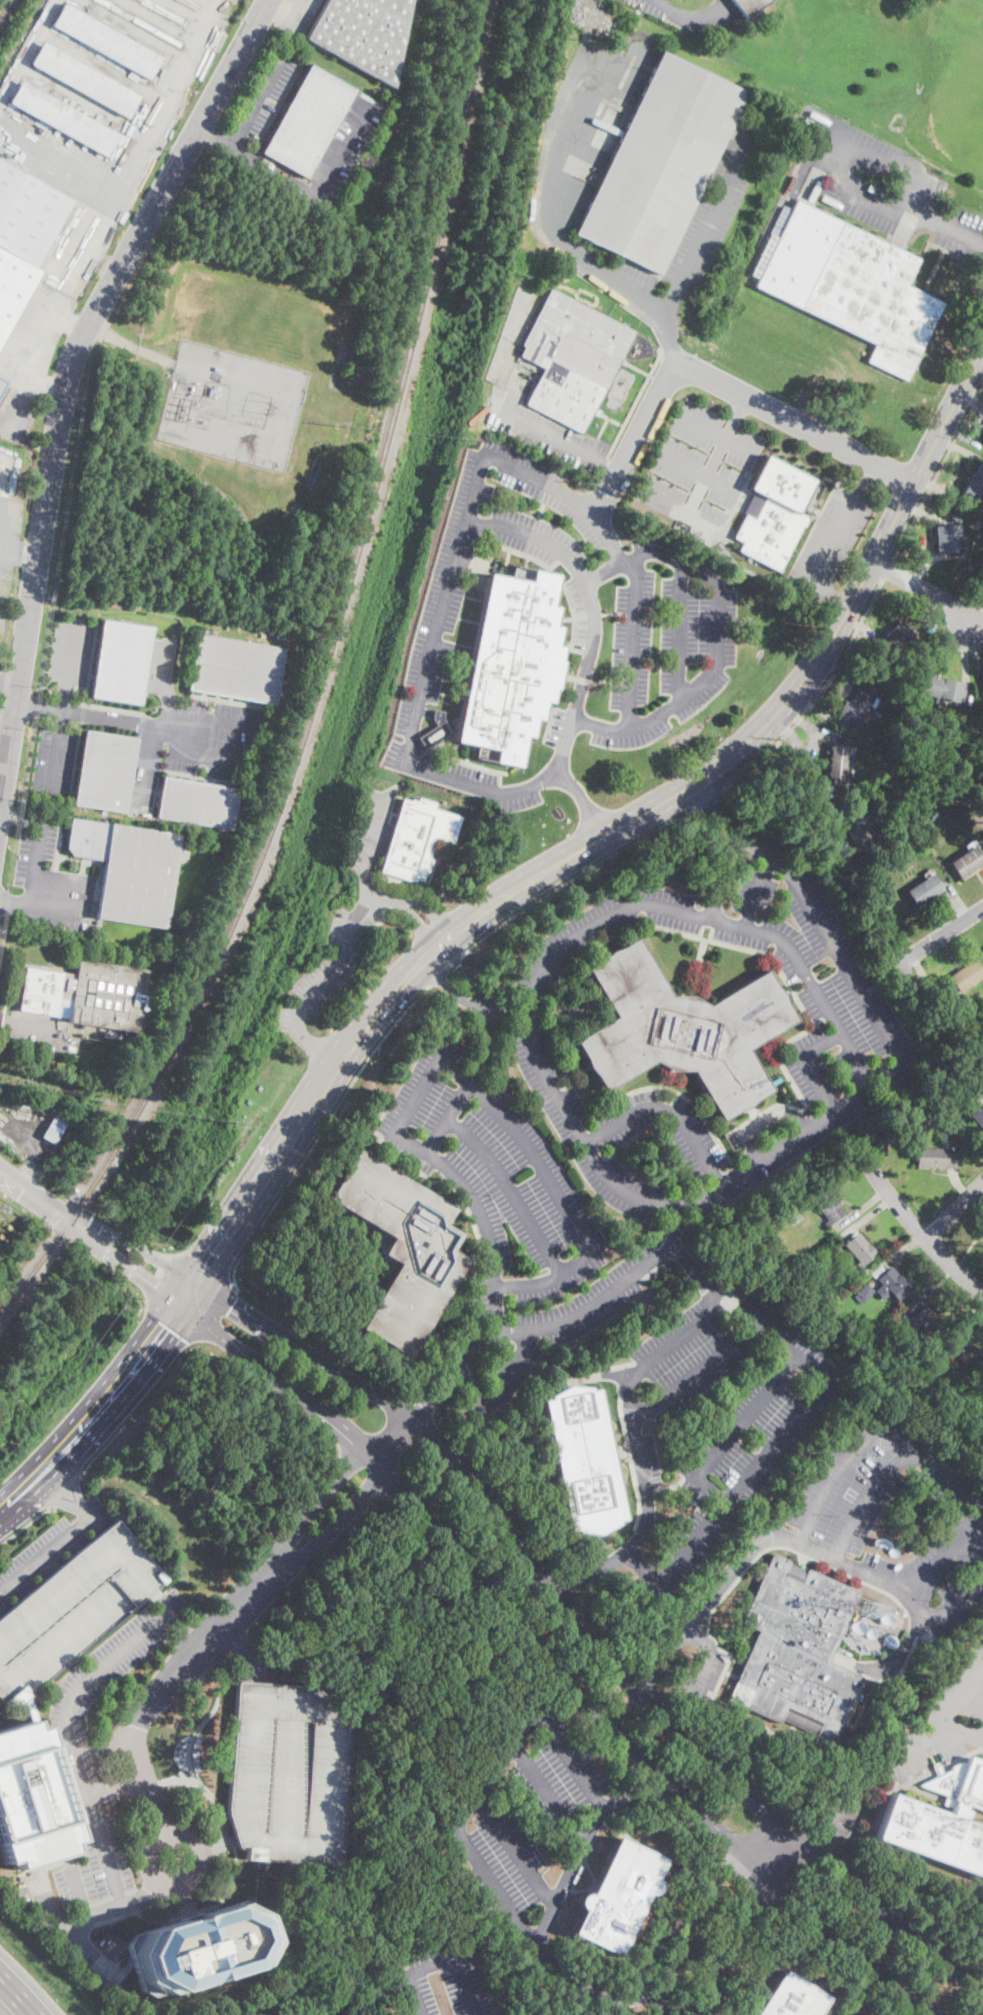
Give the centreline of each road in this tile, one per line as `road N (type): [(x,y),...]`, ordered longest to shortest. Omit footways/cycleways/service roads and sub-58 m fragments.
road 1 (secondary): [(982,1994),(798,1842),(616,1674),(568,1618),(473,1473),(439,1438),(197,1281)]
road 2 (secondary): [(179,1306),(366,1444),(580,1699),(796,1902),(939,2014)]
road 3 (primary): [(696,780),(508,893),(433,949),(353,1048),(165,1325),(0,1510)]
road 4 (residential): [(0,806),(70,368),(270,0)]
road 5 (primary): [(982,347),(826,648),(770,720),(696,780)]
road 6 (residential): [(594,518),(666,382),(685,371),(913,484)]
road 7 (residential): [(697,2014),(757,1885),(754,1864),(719,1881),(701,1906),(649,2014)]
road 8 (residential): [(288,1557),(183,1658),(136,1720),(162,1830)]
road 9 (residential): [(982,1292),(922,1235),(864,1156)]
road 10 (residential): [(179,1883),(195,1869),(197,1848),(183,1832),(162,1830),(146,1844),(144,1865),(158,1882),(179,1883)]
road 11 (residential): [(288,1557),(313,1548),(374,1486),(378,1456)]
road 12 (residential): [(378,1456),(349,1464),(300,1524),(288,1557)]
road 13 (tertiary): [(197,1281),(71,1220)]
road 14 (tertiary): [(71,1220),(179,1306)]

